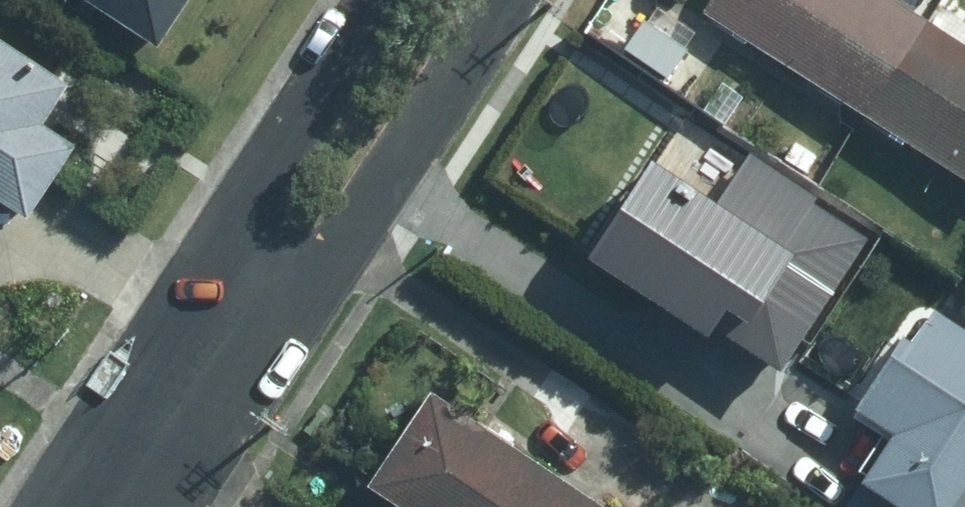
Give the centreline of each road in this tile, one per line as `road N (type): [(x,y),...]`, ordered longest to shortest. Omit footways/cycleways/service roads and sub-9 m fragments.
road 1 (residential): [(503,0),(363,211),(232,326)]
road 2 (residential): [(232,326),(281,157),(384,0)]
road 3 (residential): [(232,326),(114,506)]

